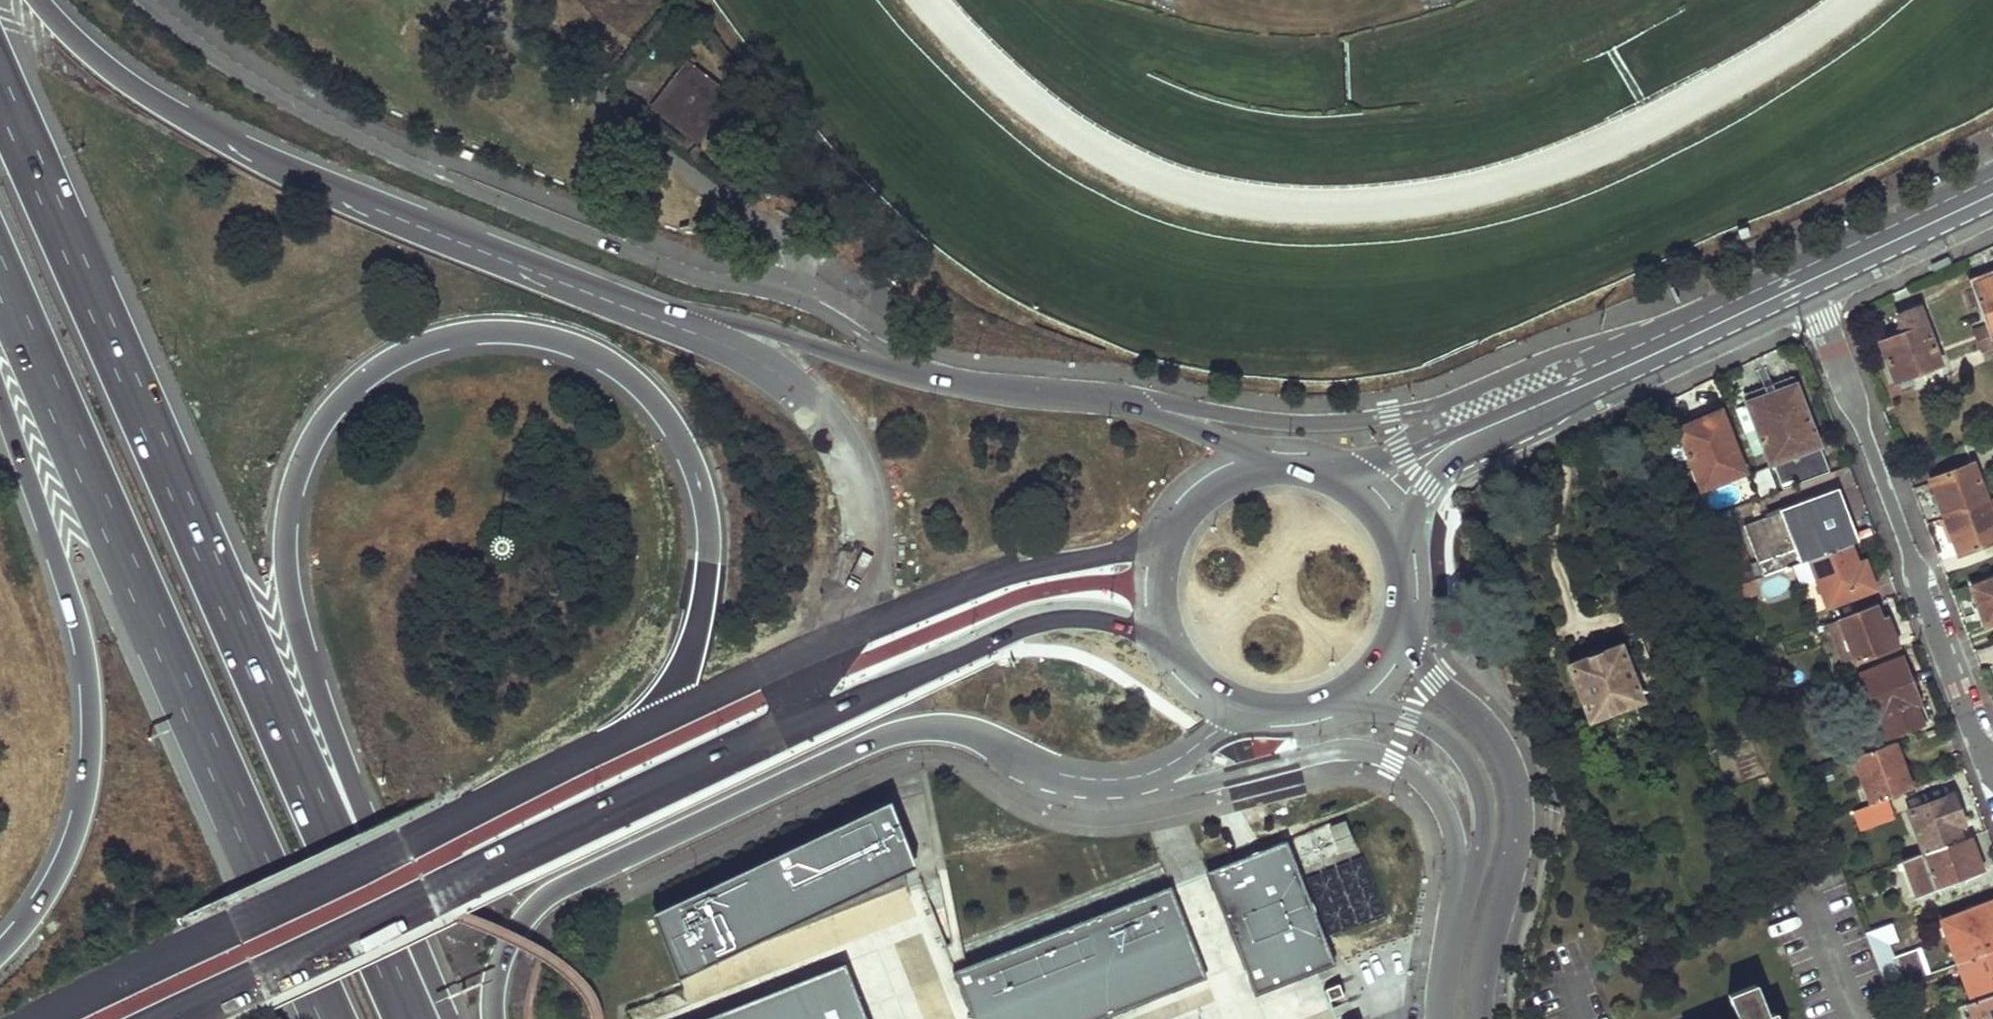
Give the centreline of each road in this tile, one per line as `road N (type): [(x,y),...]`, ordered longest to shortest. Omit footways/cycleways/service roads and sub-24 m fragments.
road 1 (motorway): [(450,1018),(347,777),(287,564),(296,475),(313,434),(343,393),(420,345),(504,331),(583,347),(650,392),(689,450),(710,542),(695,630),(673,693),(647,730)]
road 2 (motorway): [(411,1018),(0,91)]
road 3 (residential): [(902,368),(790,296),(652,263),(278,101),(195,47),(146,0)]
road 4 (motorway): [(0,276),(328,1018)]
road 5 (motorway): [(495,1018),(492,995),(508,943),(544,896),(880,737),(924,726),(961,729),(1052,771),(1113,781)]
road 6 (motorway): [(663,320),(250,147),(145,90),(88,50),(43,0)]
road 7 (secondary): [(647,730),(45,1018)]
road 8 (secondary): [(181,1018),(724,764)]
road 9 (motorway): [(0,391),(81,615),(94,715),(93,762),(67,852),(0,946)]
road 10 (secondary): [(1992,175),(1461,419)]
road 11 (residential): [(1810,297),(1992,768)]
road 12 (secondary): [(1403,549),(1428,485),(1447,468),(1810,297)]
road 13 (secondary): [(724,764),(1014,629),(1094,616),(1154,629)]
road 14 (unclassified): [(1478,1018),(1479,986),(1522,831),(1520,799),(1500,744),(1420,659),(1405,615)]
road 15 (motorway): [(1113,781),(1157,790),(1330,750),(1368,749),(1407,767),(1436,799),(1457,843),(1462,886)]
road 16 (motorway): [(831,641),(857,595),(869,528),(862,486),(844,446),(791,384),(663,320)]
road 17 (secondary): [(1158,533),(1128,549),(1013,573),(831,641)]
road 18 (secondary): [(1461,419),(1431,411),(1284,422),(1135,405)]
road 19 (unclassified): [(1314,711),(1395,716),(1451,743),(1470,764),(1481,816),(1462,886)]
road 20 (motorway): [(902,368),(708,316),(663,320)]
road 21 (secondary): [(1135,405),(986,390),(902,368)]
road 22 (secondary): [(831,641),(647,730)]
road 23 (secondary): [(1810,297),(1992,211)]
road 24 (secondary): [(1292,457),(1230,445),(1135,405)]
road 25 (motorway): [(724,764),(781,720),(831,641)]
road 26 (secondary): [(1292,457),(1259,457),(1199,482),(1158,533)]
road 27 (motorway): [(1113,781),(1152,772),(1254,714)]
road 28 (secondary): [(1461,419),(1401,450),(1324,464)]
road 29 (secondary): [(1314,711),(1373,676),(1405,615)]
road 30 (secondary): [(1154,629),(1193,685),(1254,714)]
road 31 (unclassified): [(1462,886),(1439,1018)]

